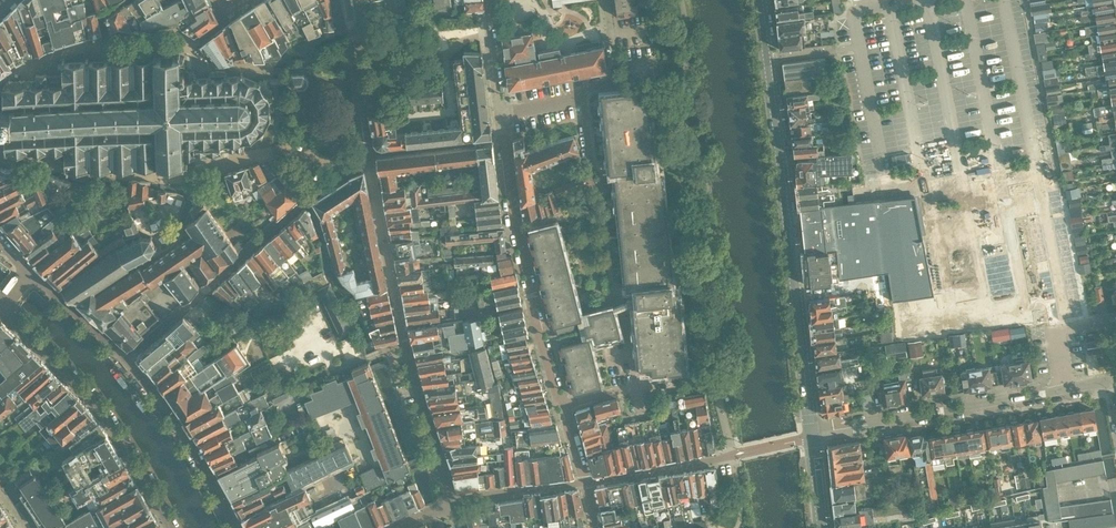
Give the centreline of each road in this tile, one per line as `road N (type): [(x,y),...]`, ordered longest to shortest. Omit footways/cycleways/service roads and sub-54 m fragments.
road 1 (secondary): [(811,436),(760,0)]
road 2 (residential): [(449,503),(367,153),(340,172)]
road 3 (residential): [(565,409),(533,305),(500,113)]
road 4 (residential): [(2,304),(99,407),(172,527)]
road 5 (residential): [(811,436),(1063,390)]
road 6 (residential): [(237,527),(180,429),(126,358)]
road 7 (residential): [(340,172),(208,285)]
road 8 (residential): [(585,482),(735,455)]
road 9 (residential): [(449,503),(585,482)]
road 10 (residential): [(126,358),(29,270)]

